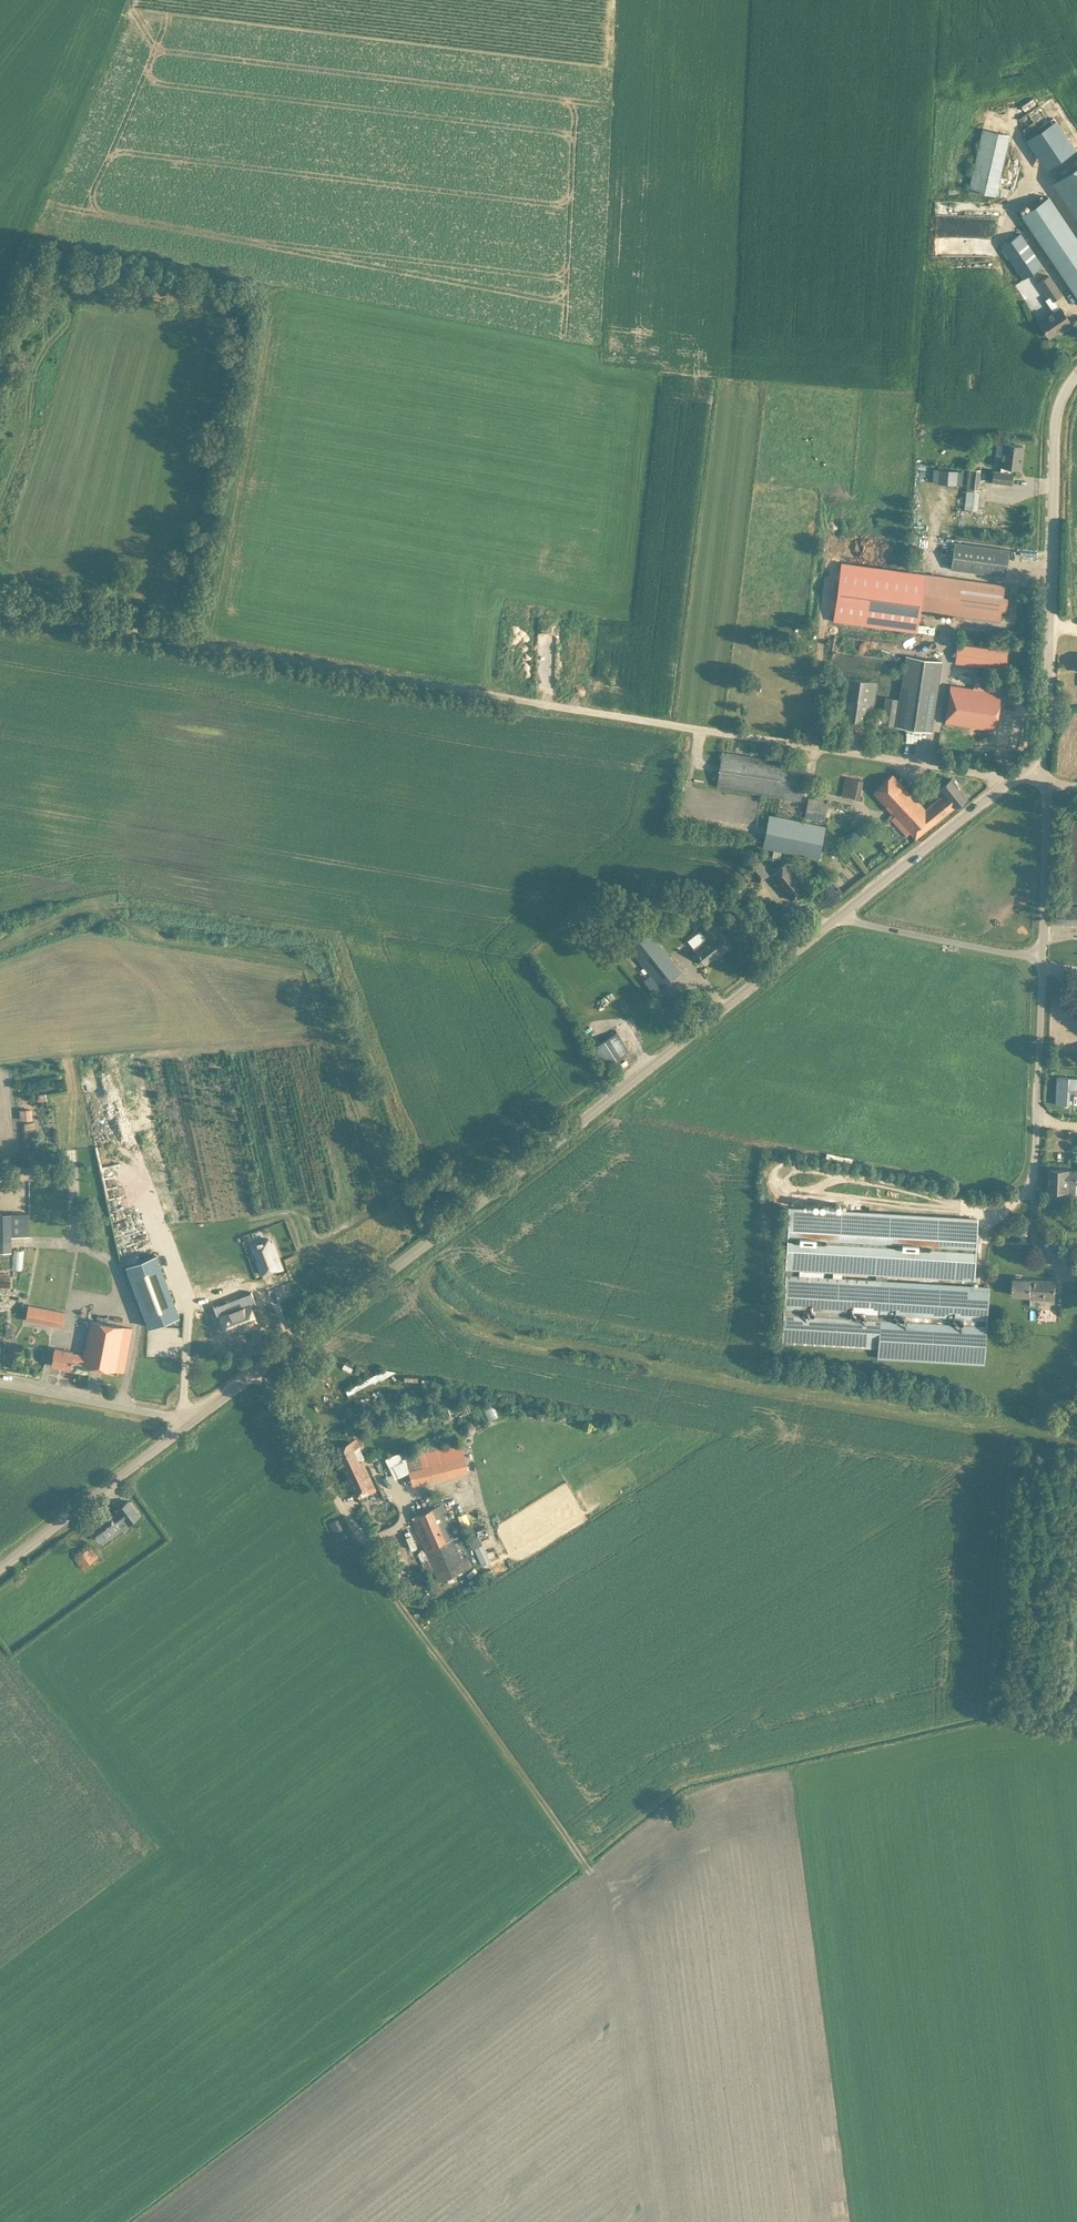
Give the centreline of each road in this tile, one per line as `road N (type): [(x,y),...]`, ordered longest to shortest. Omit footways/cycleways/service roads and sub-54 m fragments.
road 1 (unclassified): [(1013,778),(0,608)]
road 2 (unclassified): [(194,1420),(836,917)]
road 3 (track): [(259,1371),(398,1601),(584,1862)]
road 4 (unclassified): [(1039,750),(1047,718),(1055,439),(1076,375)]
road 5 (unclassified): [(1035,1242),(1042,958)]
road 6 (unclassified): [(0,1567),(194,1420)]
road 7 (unclassified): [(836,917),(1013,778)]
road 8 (unclassified): [(1042,958),(836,917)]
road 9 (unclassified): [(0,1383),(194,1420)]
road 10 (unclassified): [(1042,958),(1044,784)]

